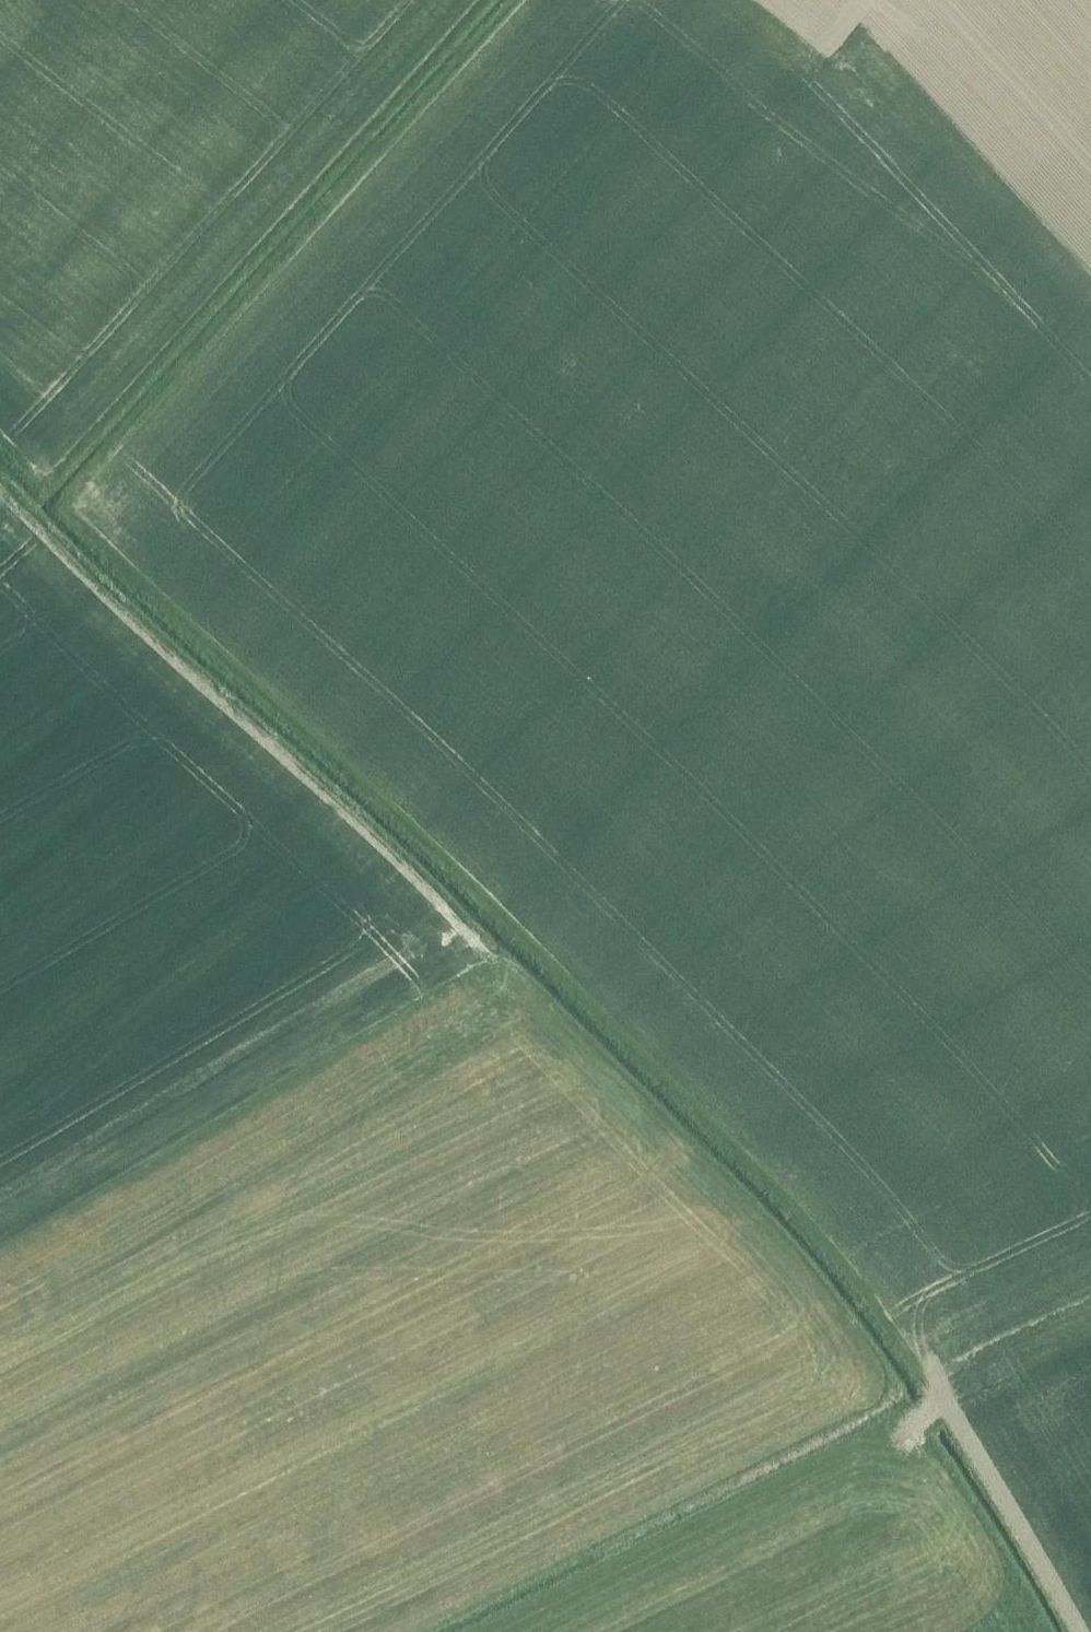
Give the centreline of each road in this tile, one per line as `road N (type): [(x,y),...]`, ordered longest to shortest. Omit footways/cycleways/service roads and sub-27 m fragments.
road 1 (track): [(1080,1631),(960,1426),(852,1270),(504,915)]

